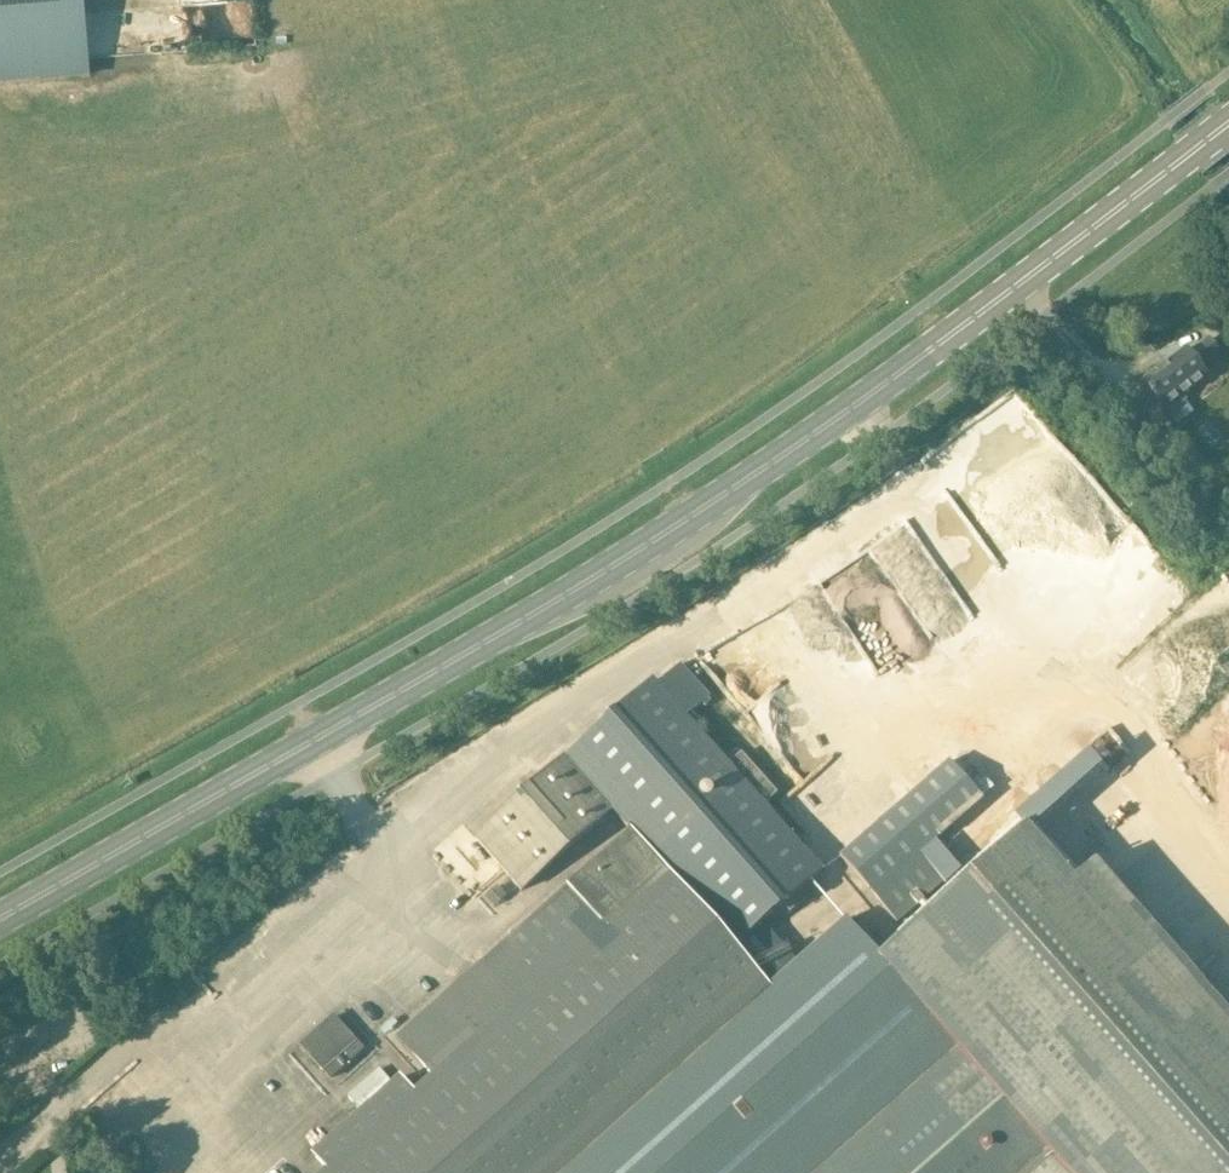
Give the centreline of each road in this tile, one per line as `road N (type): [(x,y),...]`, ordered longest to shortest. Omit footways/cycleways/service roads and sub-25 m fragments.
road 1 (primary): [(0,921),(612,568),(816,433),(1228,123)]

